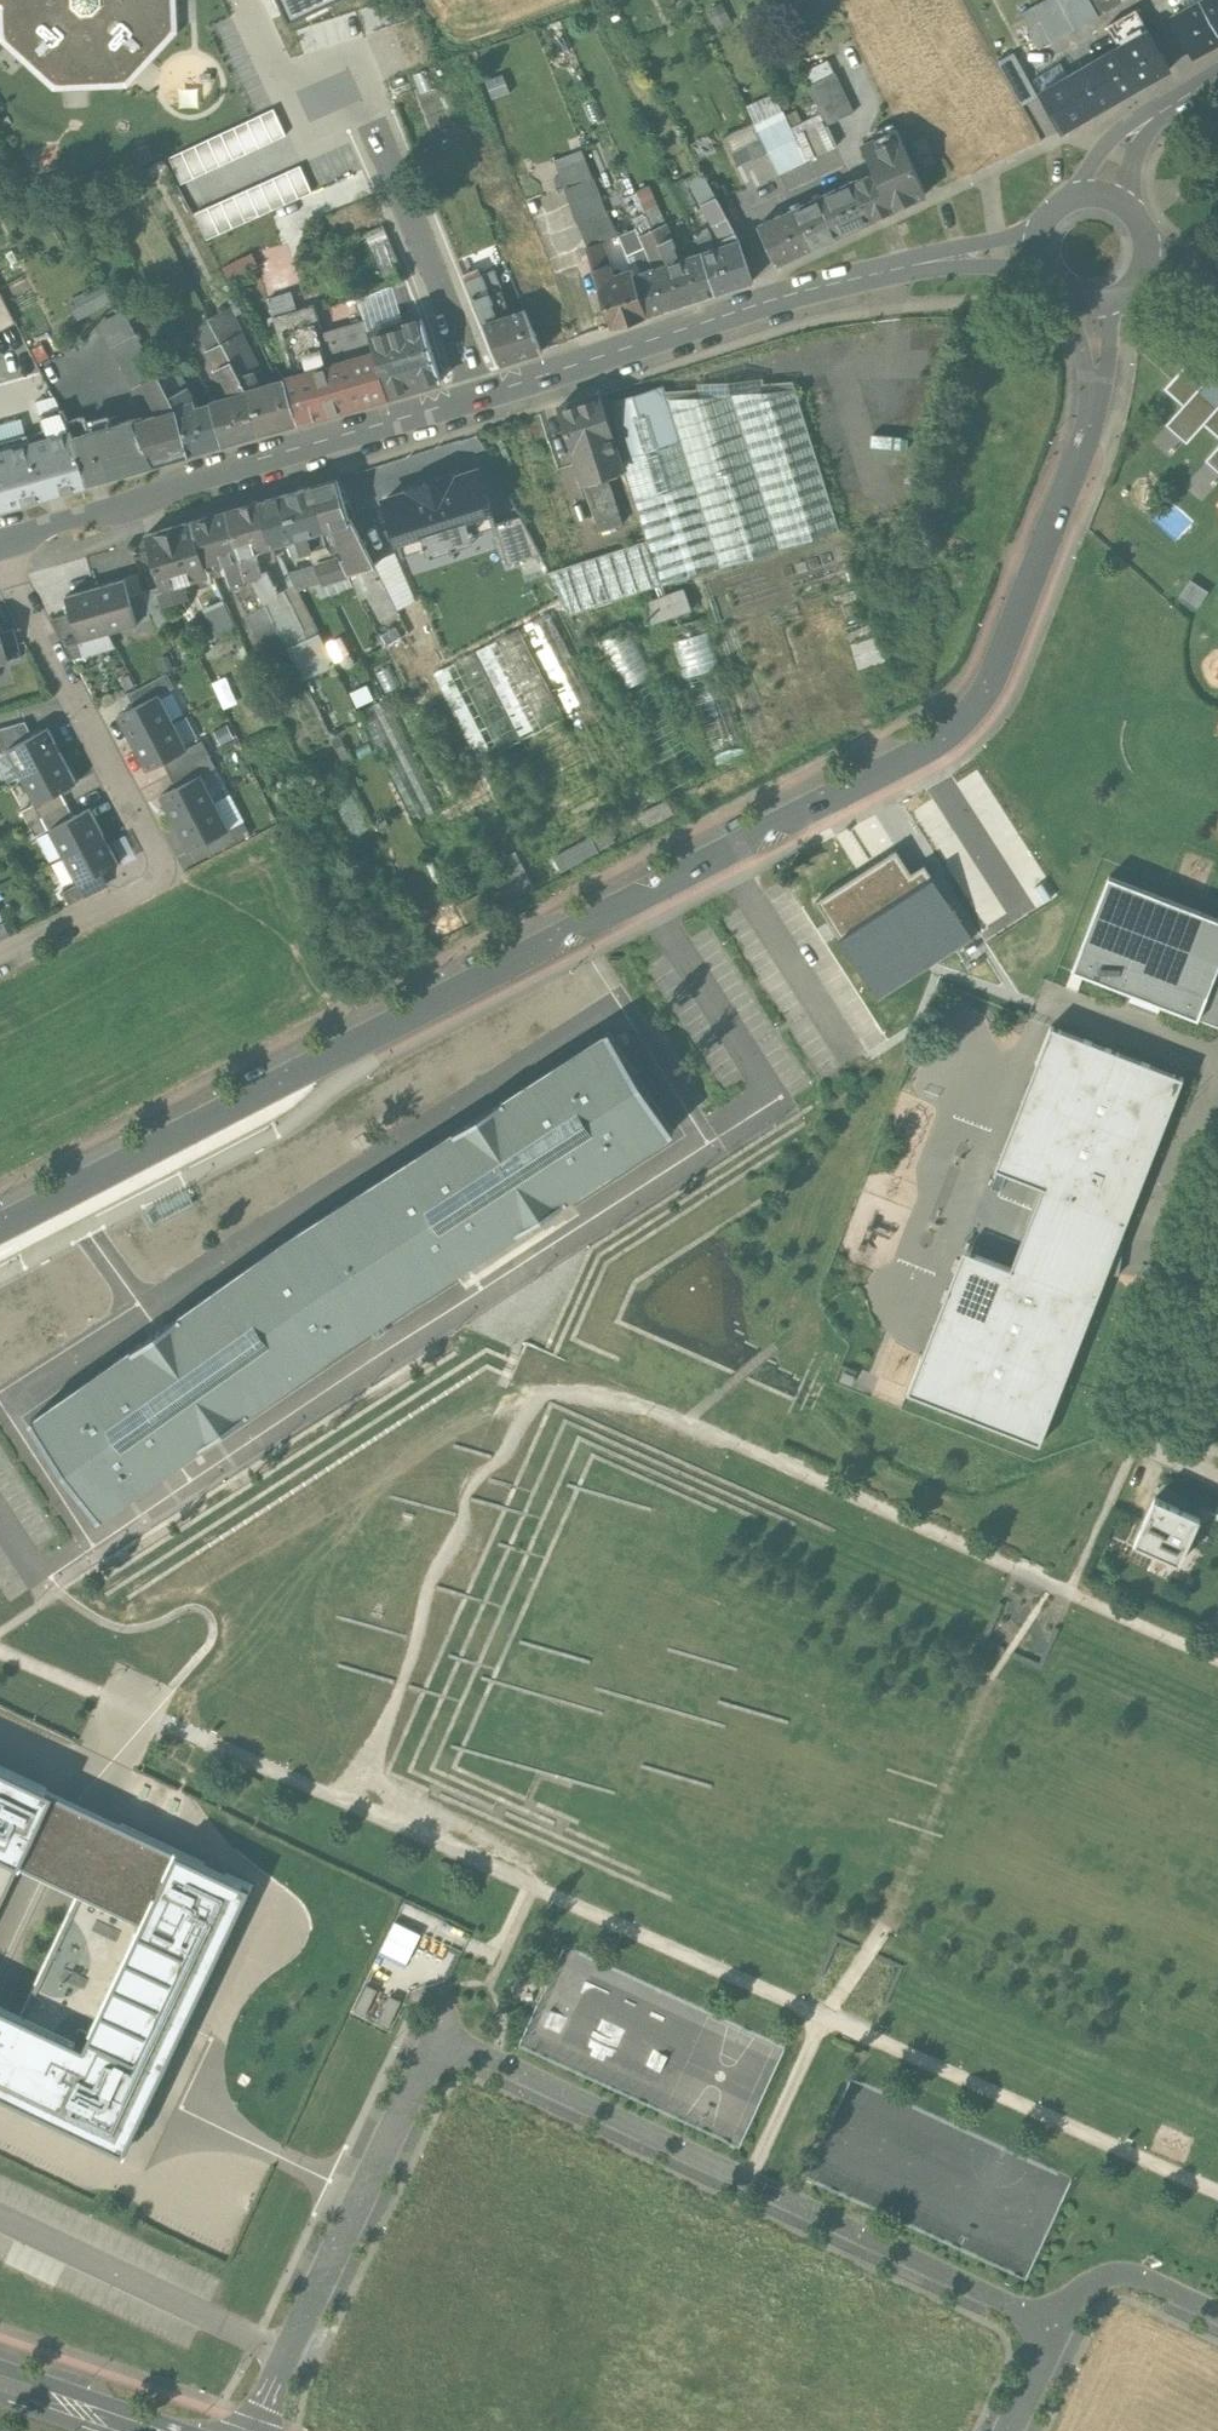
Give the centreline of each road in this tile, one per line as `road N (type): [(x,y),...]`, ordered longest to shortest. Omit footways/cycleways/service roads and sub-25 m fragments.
road 1 (unclassified): [(1087,297),(1092,406),(1007,642),(959,729),(916,759),(0,1229)]
road 2 (unclassified): [(1047,2332),(1010,2299),(493,2056),(447,2044),(428,2056),(253,2430)]
road 3 (residential): [(1044,248),(819,287),(479,397)]
road 4 (residential): [(0,562),(168,879),(0,962)]
road 5 (residential): [(479,397),(0,543)]
road 6 (residential): [(479,397),(371,119),(338,90),(288,76),(262,52),(238,0)]
road 7 (residential): [(1217,1473),(1137,1437),(1217,1240)]
road 8 (unclassified): [(1217,2308),(1133,2271),(1108,2271),(1084,2282),(1047,2332)]
road 9 (residential): [(1217,77),(1139,128),(1105,204)]
road 10 (tertiary): [(0,2383),(146,2430)]

